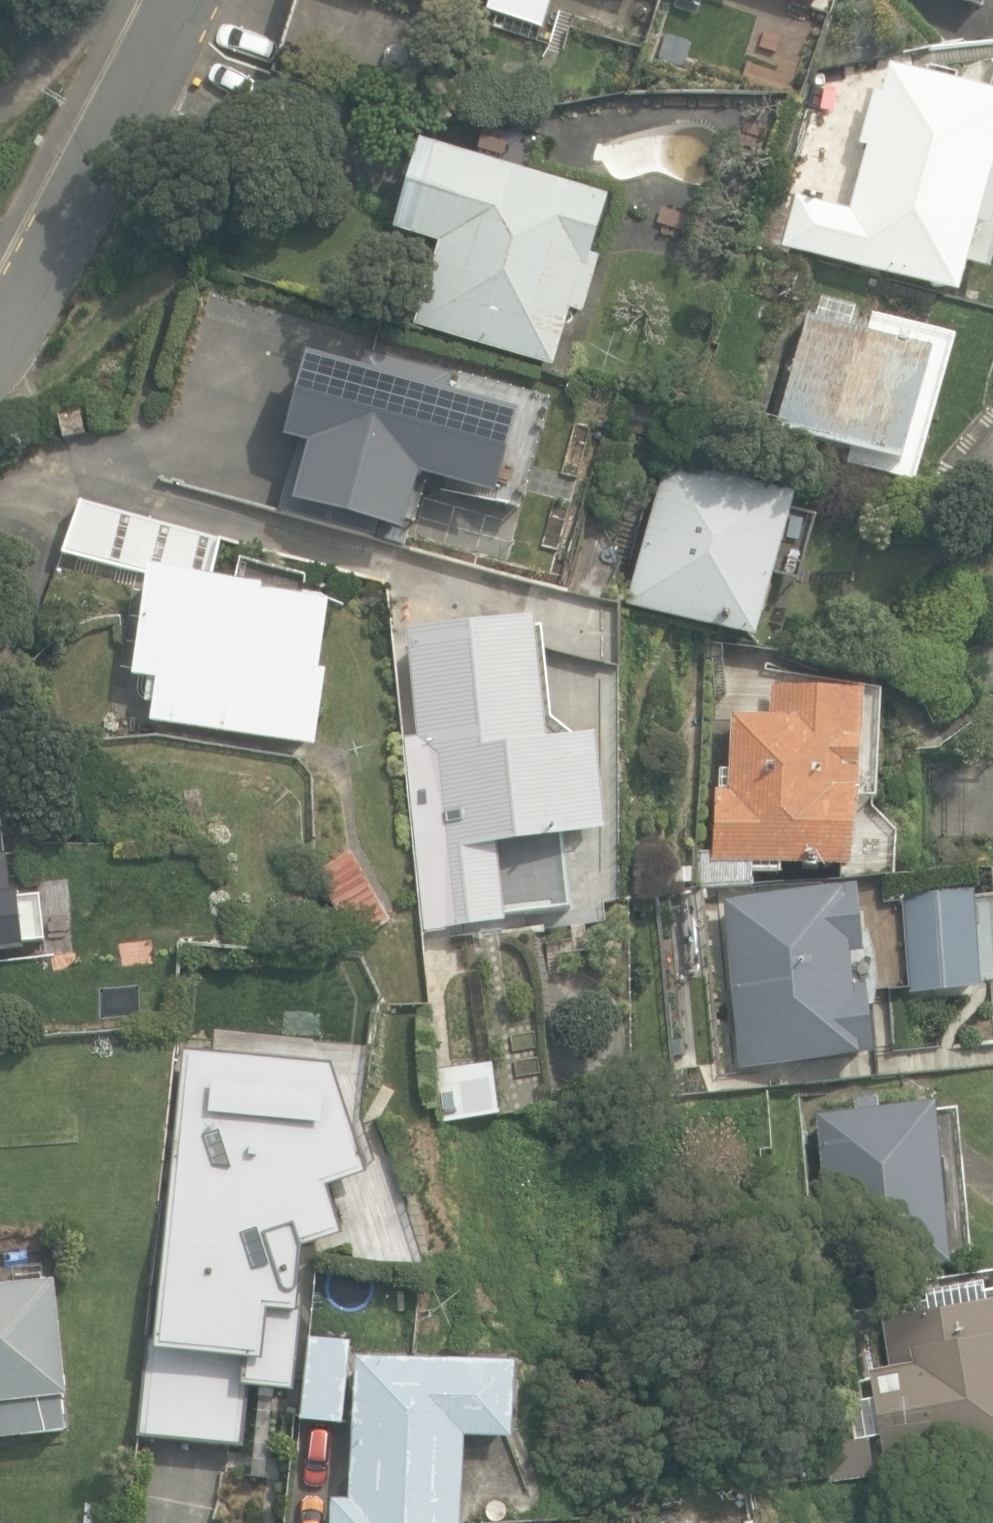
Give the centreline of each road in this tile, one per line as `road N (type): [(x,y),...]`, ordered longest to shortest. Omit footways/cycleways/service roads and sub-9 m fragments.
road 1 (residential): [(179,0),(116,130),(0,327)]

